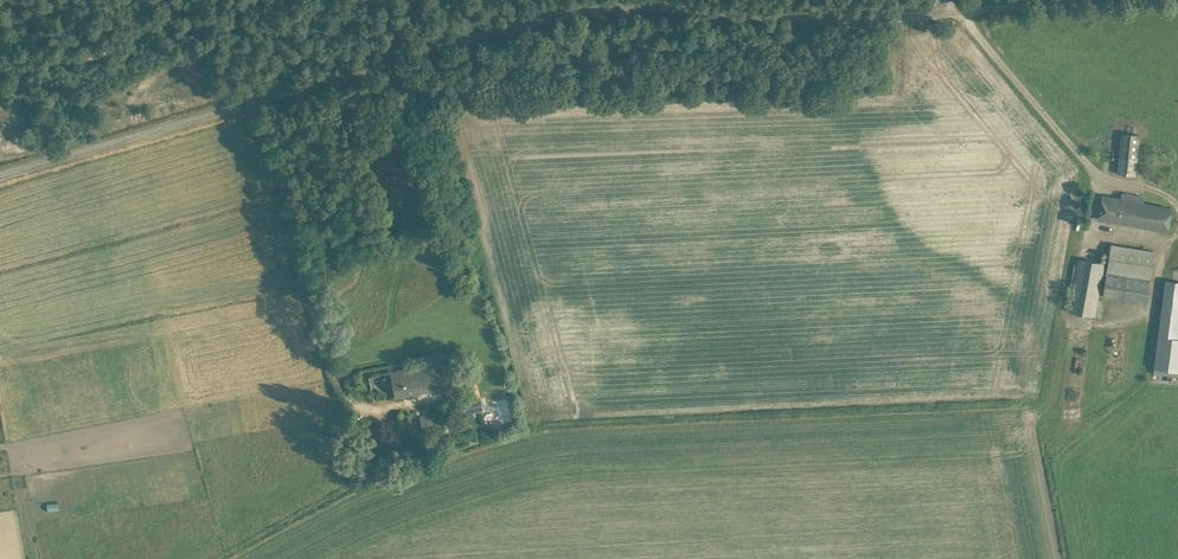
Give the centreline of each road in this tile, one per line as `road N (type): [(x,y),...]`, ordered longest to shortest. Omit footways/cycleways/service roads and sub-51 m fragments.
road 1 (unclassified): [(0,166),(541,9),(874,19),(956,14)]

